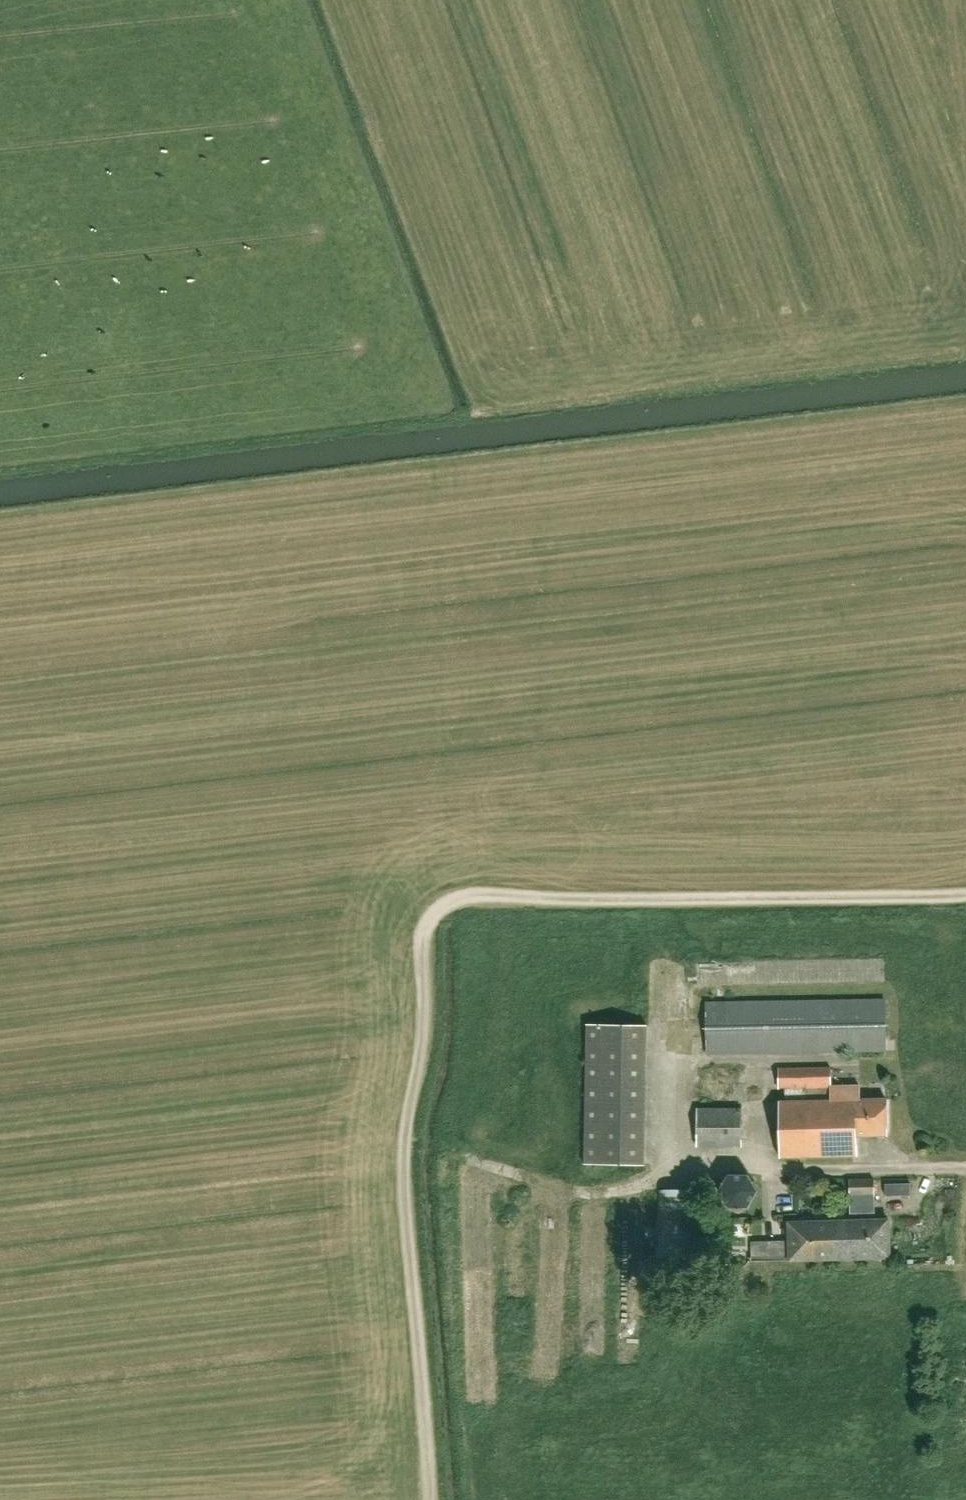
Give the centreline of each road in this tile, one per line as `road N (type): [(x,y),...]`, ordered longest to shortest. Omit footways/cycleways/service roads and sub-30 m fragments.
road 1 (track): [(430,1499),(403,1143),(425,1038),(433,913),(447,901),(487,897),(965,898)]

